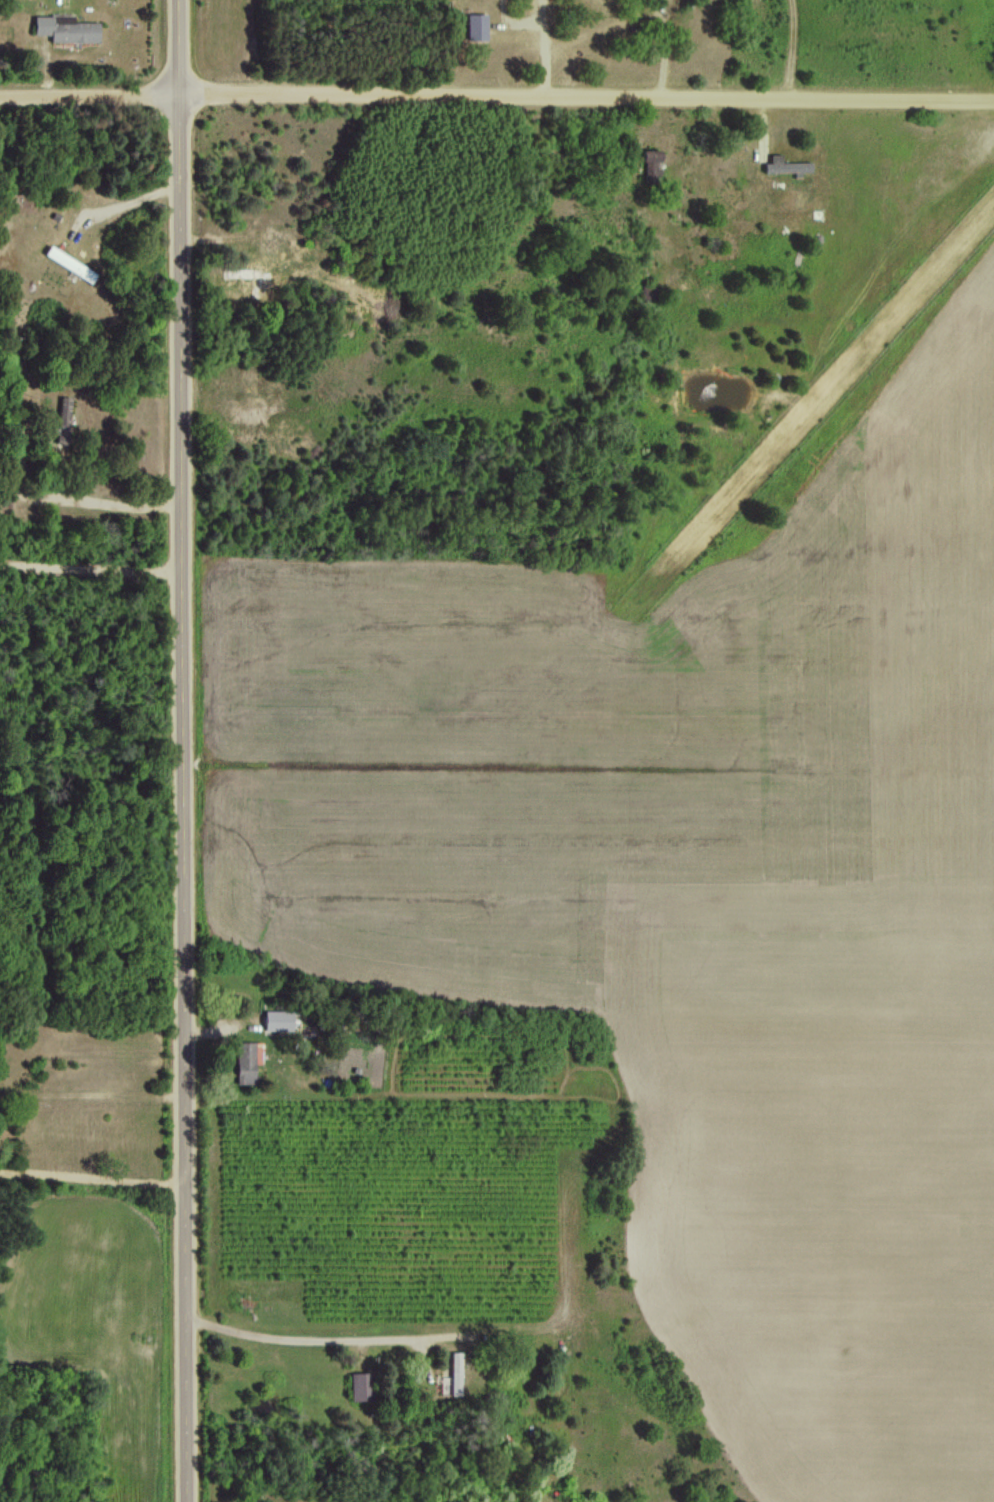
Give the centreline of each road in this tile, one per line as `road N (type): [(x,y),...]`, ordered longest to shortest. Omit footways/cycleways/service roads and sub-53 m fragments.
road 1 (residential): [(188,1501),(179,0)]
road 2 (residential): [(0,95),(993,101)]

